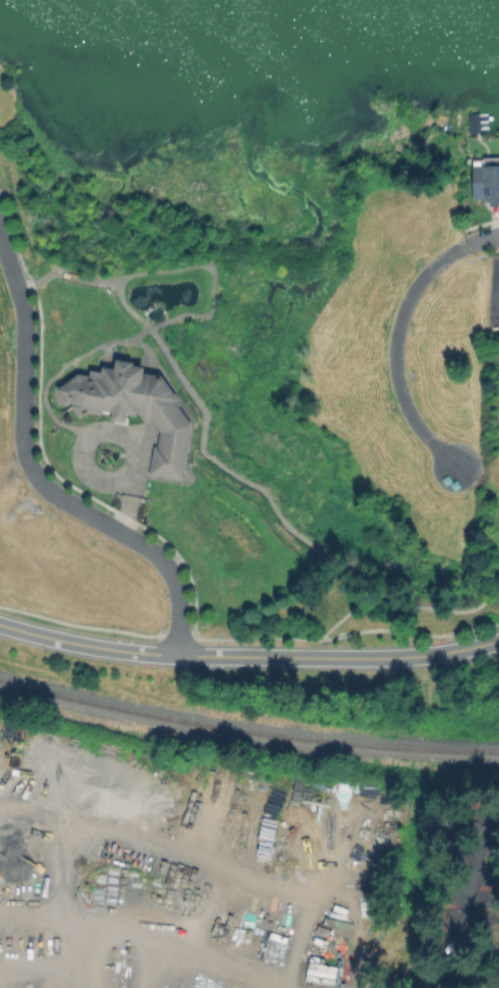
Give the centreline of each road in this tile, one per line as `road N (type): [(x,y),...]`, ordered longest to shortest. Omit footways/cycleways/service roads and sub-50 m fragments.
road 1 (tertiary): [(0,626),(108,650),(197,657),(402,658),(498,641)]
road 2 (residential): [(178,656),(179,604),(164,563),(60,498),(26,455),(27,327),(0,238)]
road 3 (residential): [(458,467),(410,412),(400,388),(397,331),(418,282),(468,245)]

